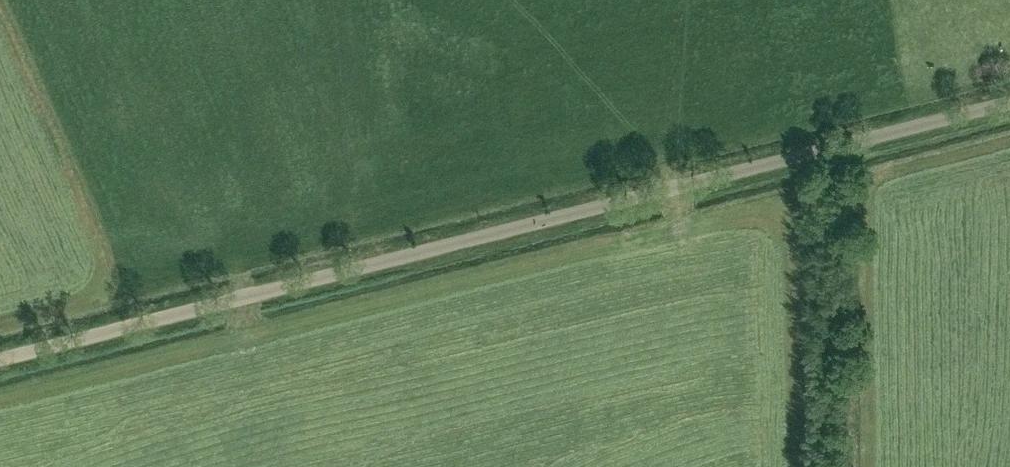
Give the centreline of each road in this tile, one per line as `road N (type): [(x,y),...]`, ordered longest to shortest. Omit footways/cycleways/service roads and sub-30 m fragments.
road 1 (unclassified): [(0,361),(1009,109)]

